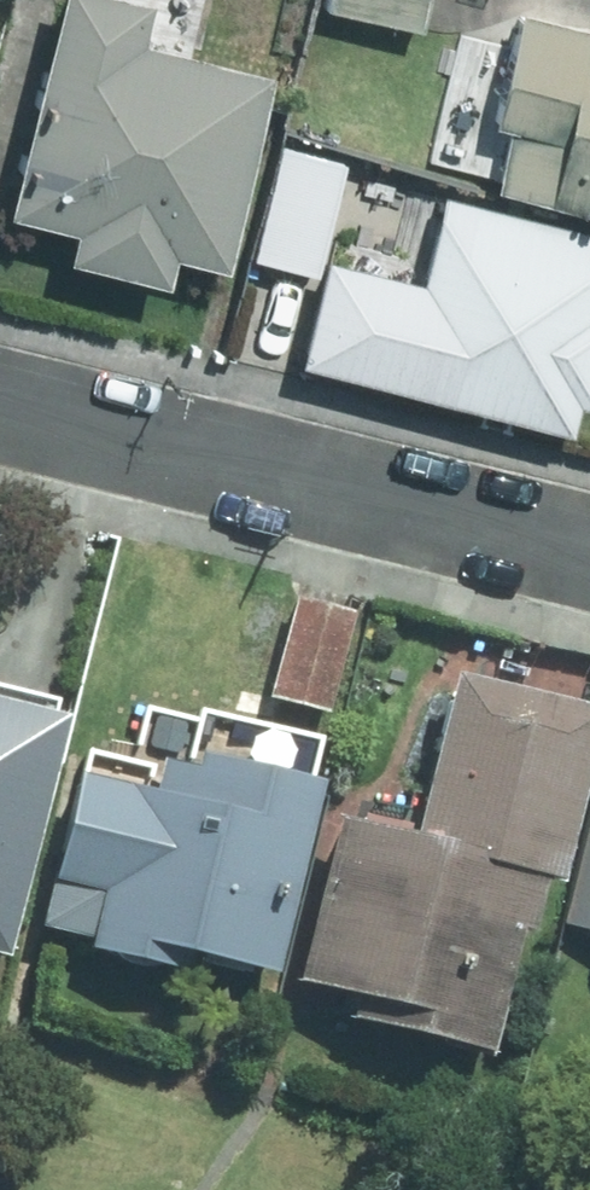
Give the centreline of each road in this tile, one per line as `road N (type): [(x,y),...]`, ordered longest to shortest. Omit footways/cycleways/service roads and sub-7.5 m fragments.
road 1 (residential): [(589,548),(0,406)]

